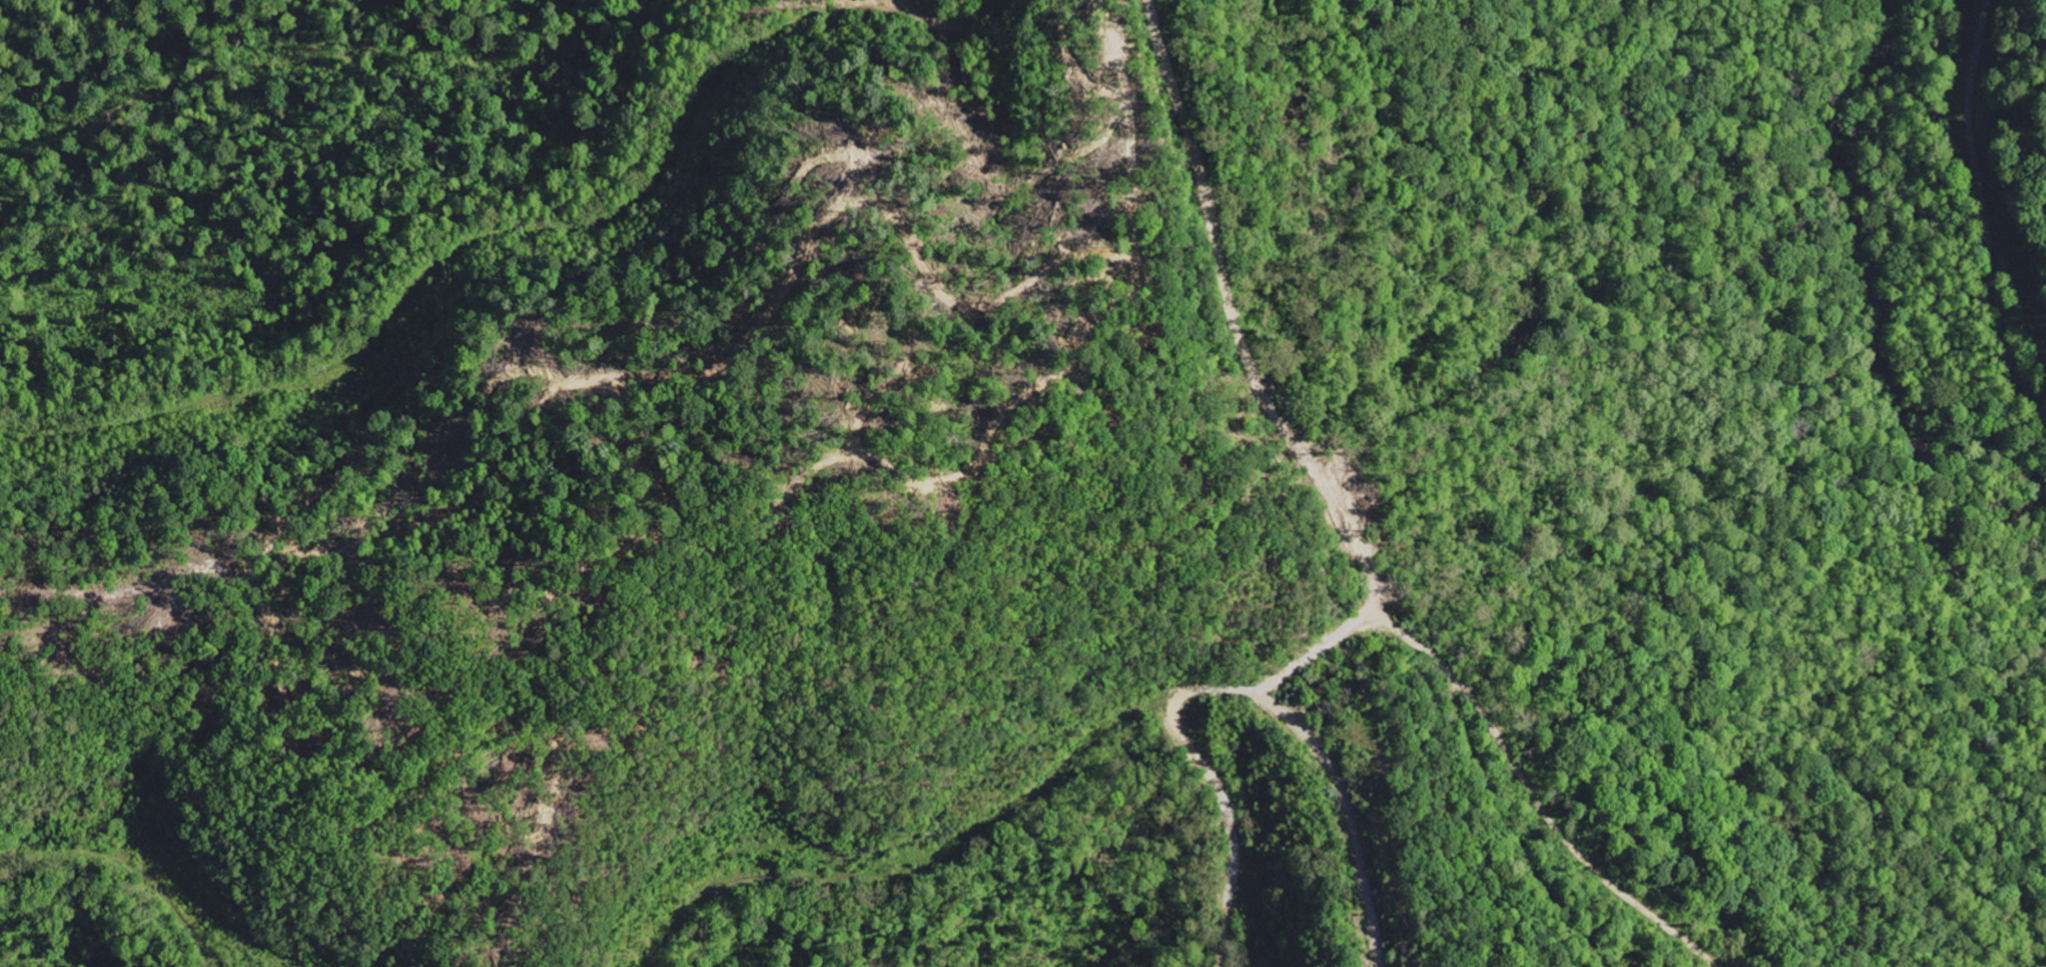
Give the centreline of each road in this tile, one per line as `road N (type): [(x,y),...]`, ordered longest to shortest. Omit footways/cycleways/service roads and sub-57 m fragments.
road 1 (track): [(1217,966),(1234,831),(1180,718),(1182,697),(1194,688),(1257,689),(1314,645),(1365,621),(1402,626),(1445,657),(1553,829),(1720,966)]
road 2 (residential): [(2045,409),(2004,333),(1973,141),(1970,107),(1986,0)]

